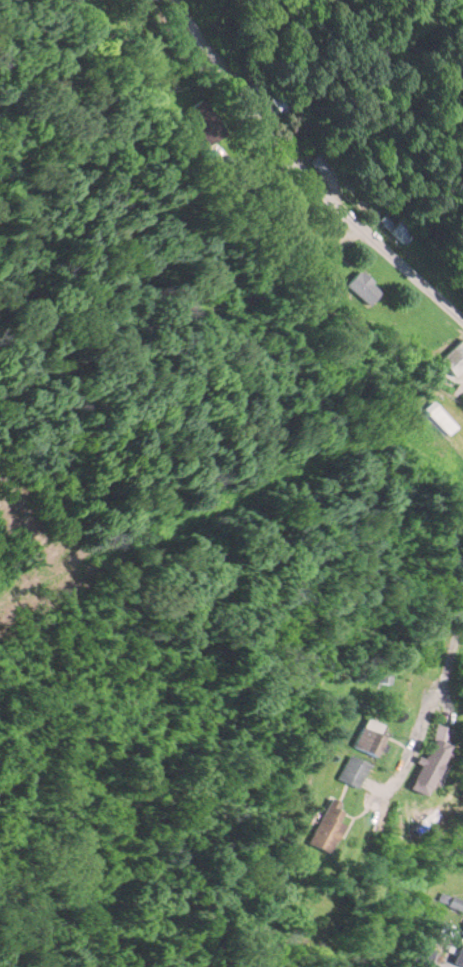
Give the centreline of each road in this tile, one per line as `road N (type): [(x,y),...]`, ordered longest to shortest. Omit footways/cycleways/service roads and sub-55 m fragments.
road 1 (residential): [(183,0),(281,146),(462,317)]
road 2 (residential): [(462,597),(444,692),(402,771)]

